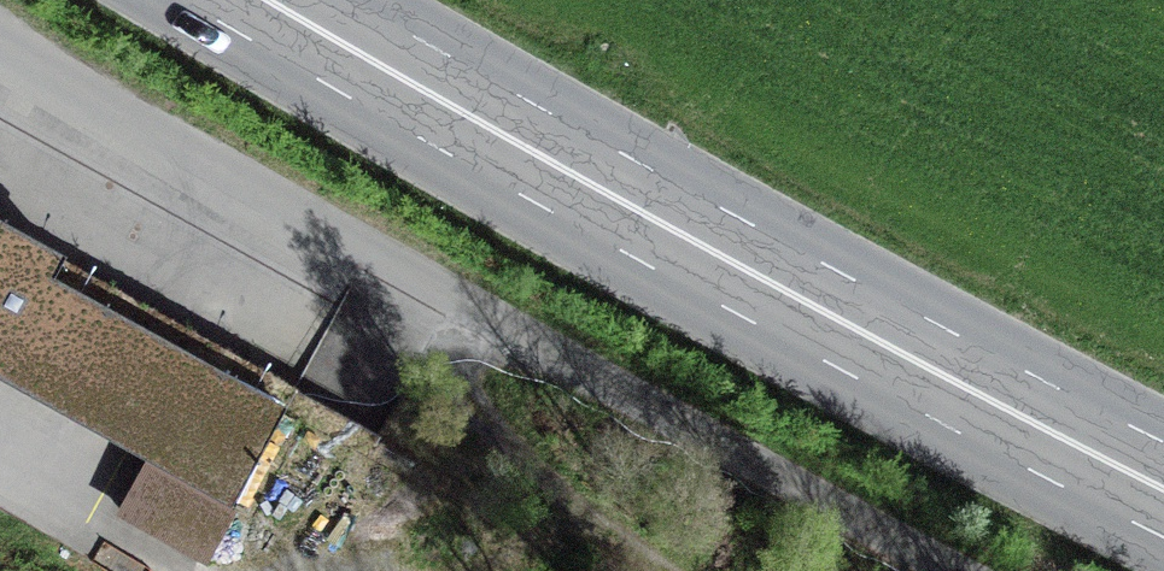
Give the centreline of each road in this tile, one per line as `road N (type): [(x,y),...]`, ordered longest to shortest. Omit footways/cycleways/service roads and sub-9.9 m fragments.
road 1 (unclassified): [(954,570),(0,46)]
road 2 (secondary): [(247,0),(1061,450),(1163,498)]
road 3 (track): [(357,243),(475,409),(556,501),(654,570)]

